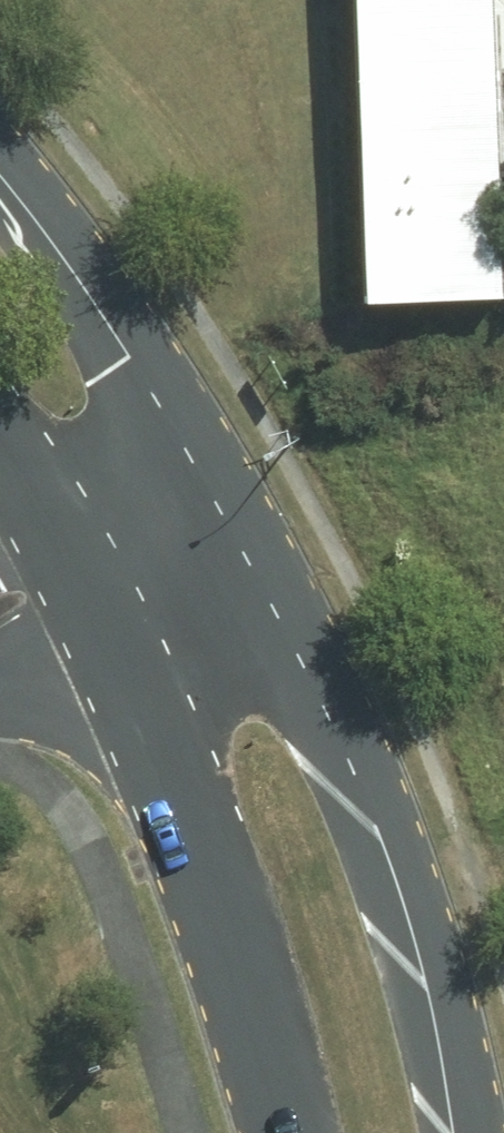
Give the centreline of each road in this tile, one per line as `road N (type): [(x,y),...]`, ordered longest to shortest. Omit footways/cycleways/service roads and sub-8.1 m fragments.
road 1 (secondary): [(0,173),(109,324),(267,597),(407,900),(468,1132)]
road 2 (secondary): [(292,1132),(211,872),(131,664),(54,516),(0,436)]

